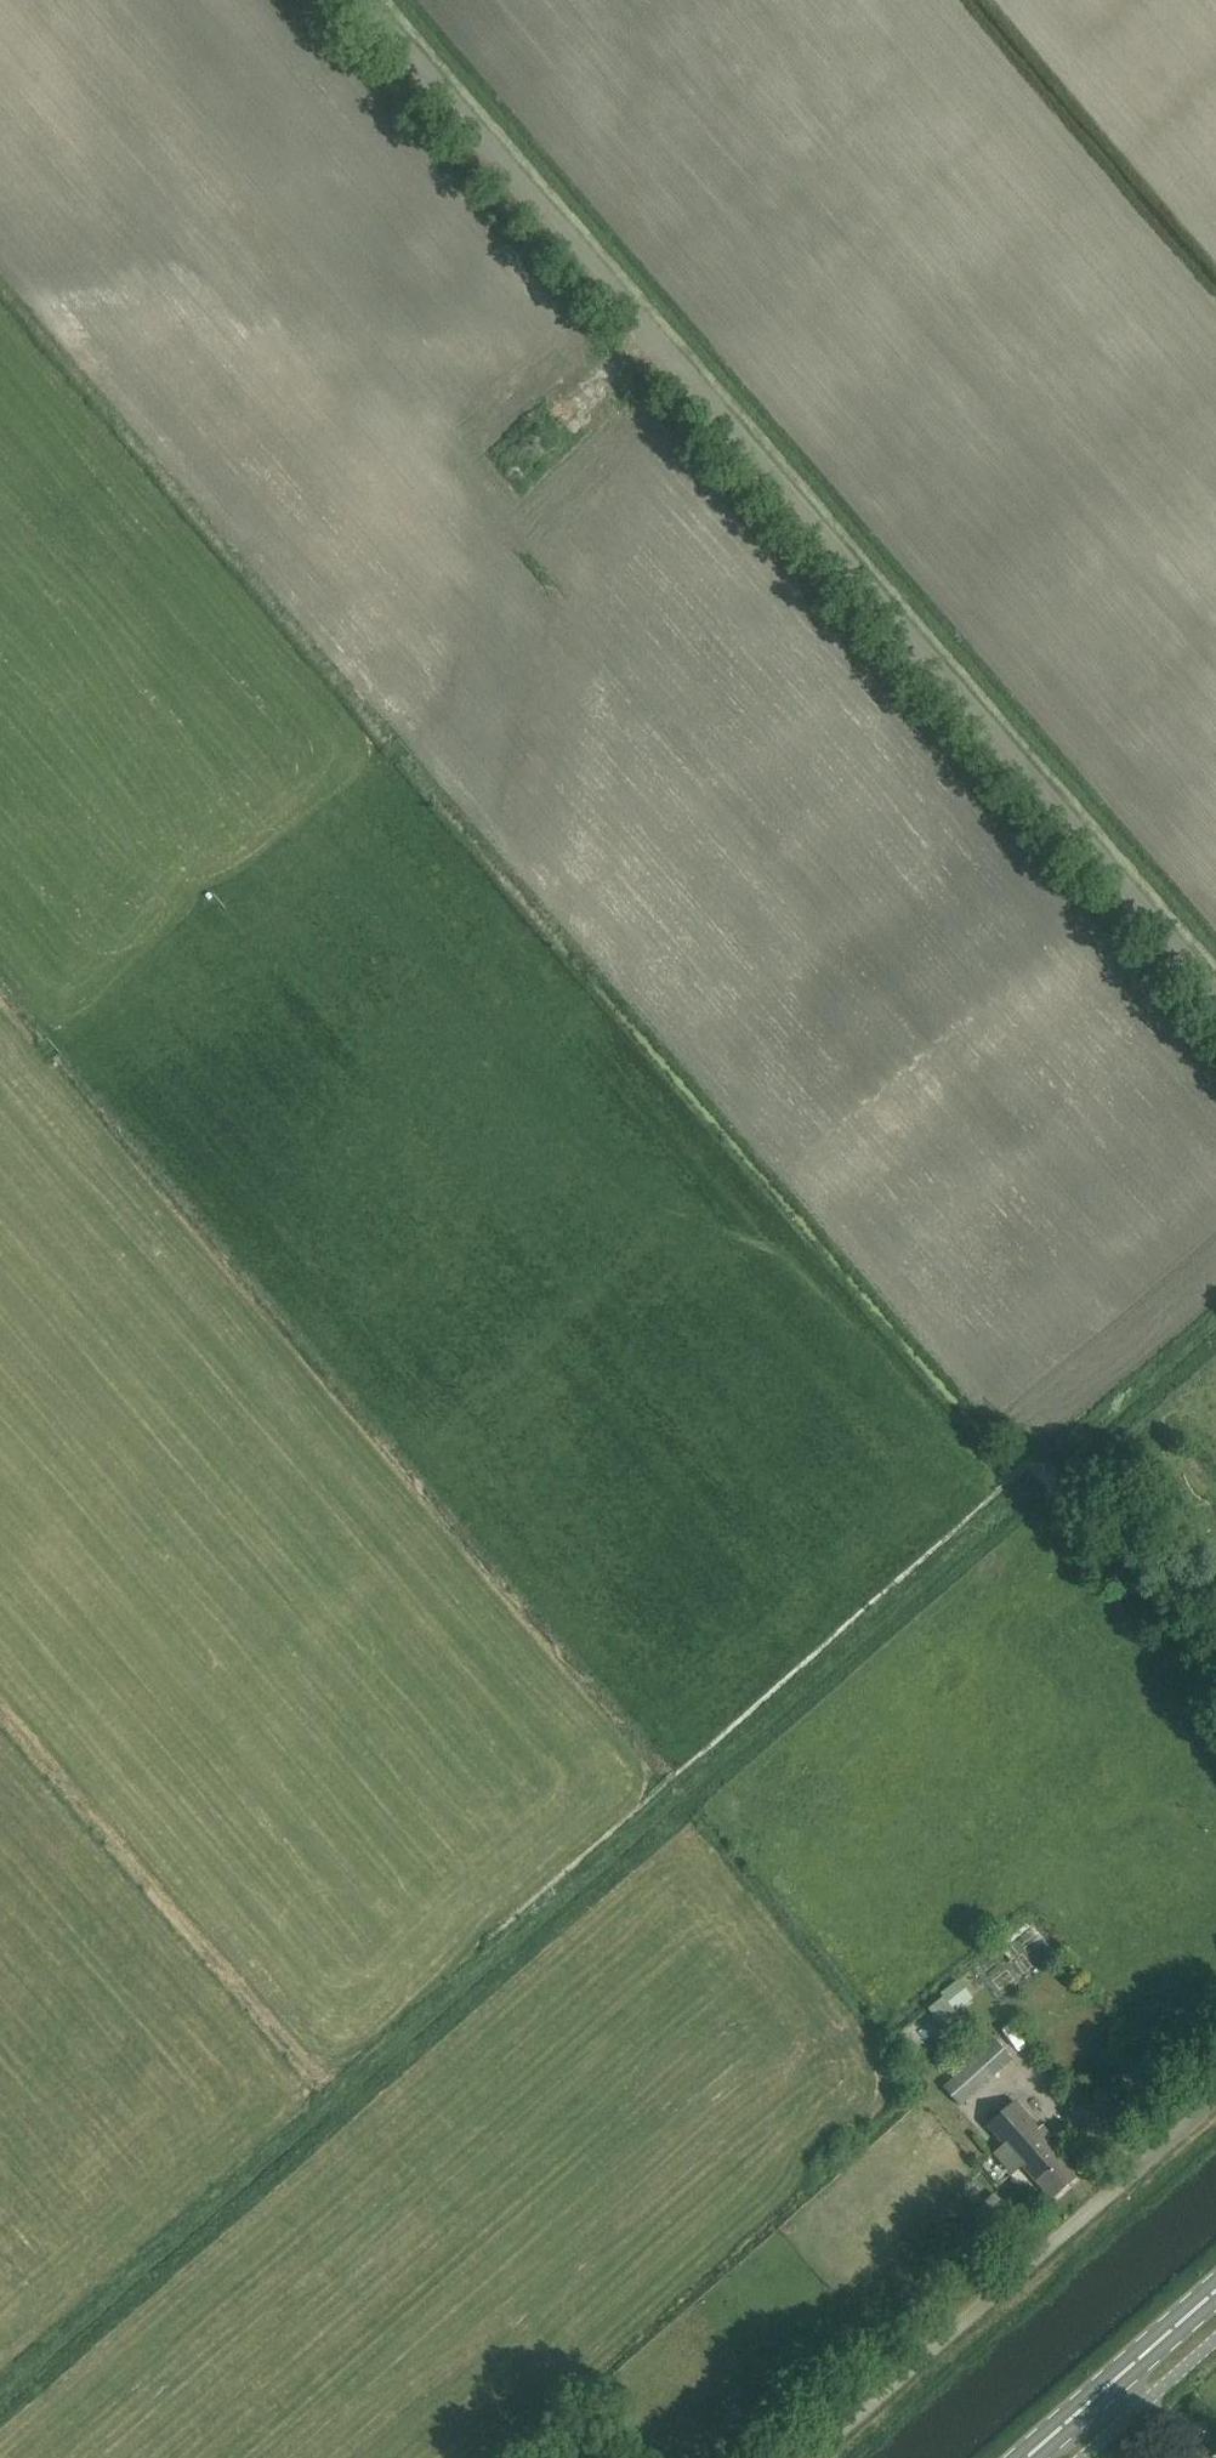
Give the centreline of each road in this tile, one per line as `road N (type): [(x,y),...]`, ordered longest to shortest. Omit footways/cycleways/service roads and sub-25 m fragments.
road 1 (unclassified): [(1215,987),(366,0)]
road 2 (unclassified): [(803,2457),(1215,2095)]
road 3 (primary): [(1027,2457),(1215,2292)]

